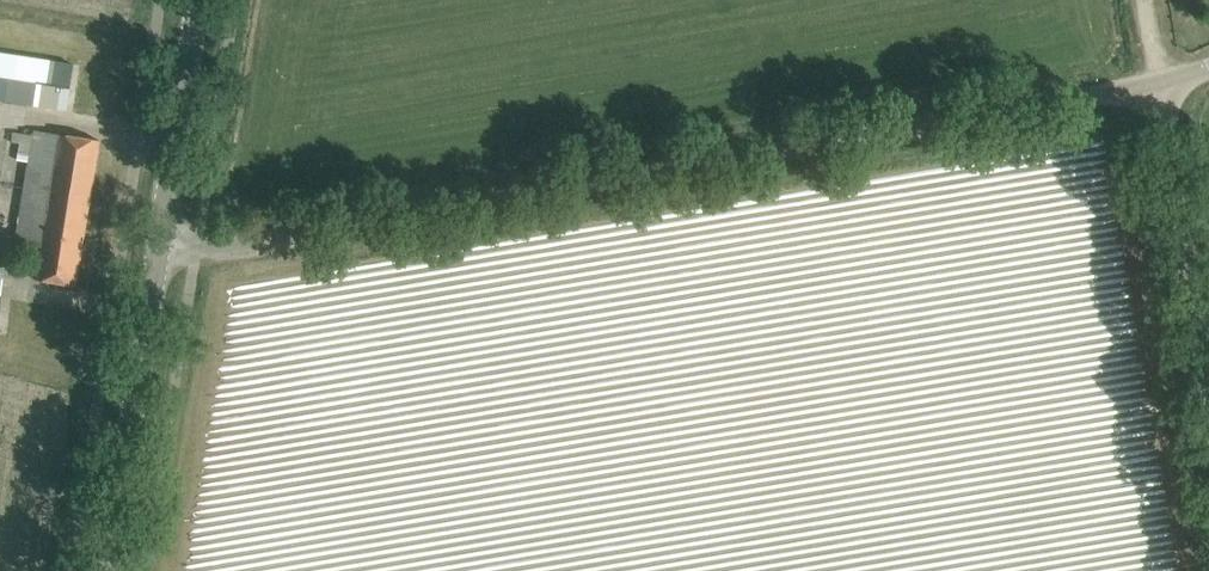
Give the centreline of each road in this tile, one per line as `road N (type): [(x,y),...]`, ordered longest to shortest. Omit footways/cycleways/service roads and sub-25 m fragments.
road 1 (unclassified): [(159,246),(252,241),(1158,87)]
road 2 (tertiary): [(108,570),(159,246)]
road 3 (unclassified): [(1208,390),(1158,87)]
road 4 (tertiary): [(159,246),(200,0)]

